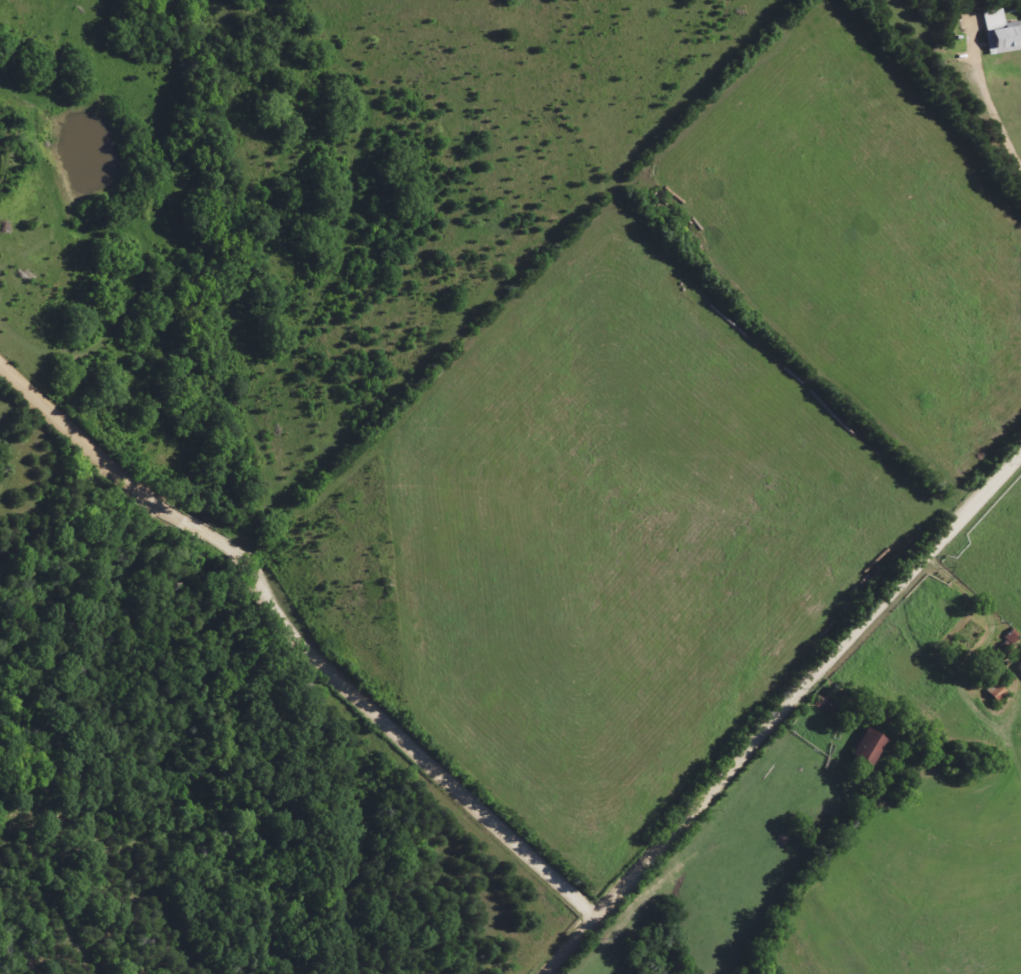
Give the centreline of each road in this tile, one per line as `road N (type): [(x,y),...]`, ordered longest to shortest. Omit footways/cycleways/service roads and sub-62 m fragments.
road 1 (residential): [(600,919),(308,648),(239,562),(134,484),(0,365)]
road 2 (residential): [(553,973),(1020,453)]
road 3 (residential): [(903,0),(1020,120)]

